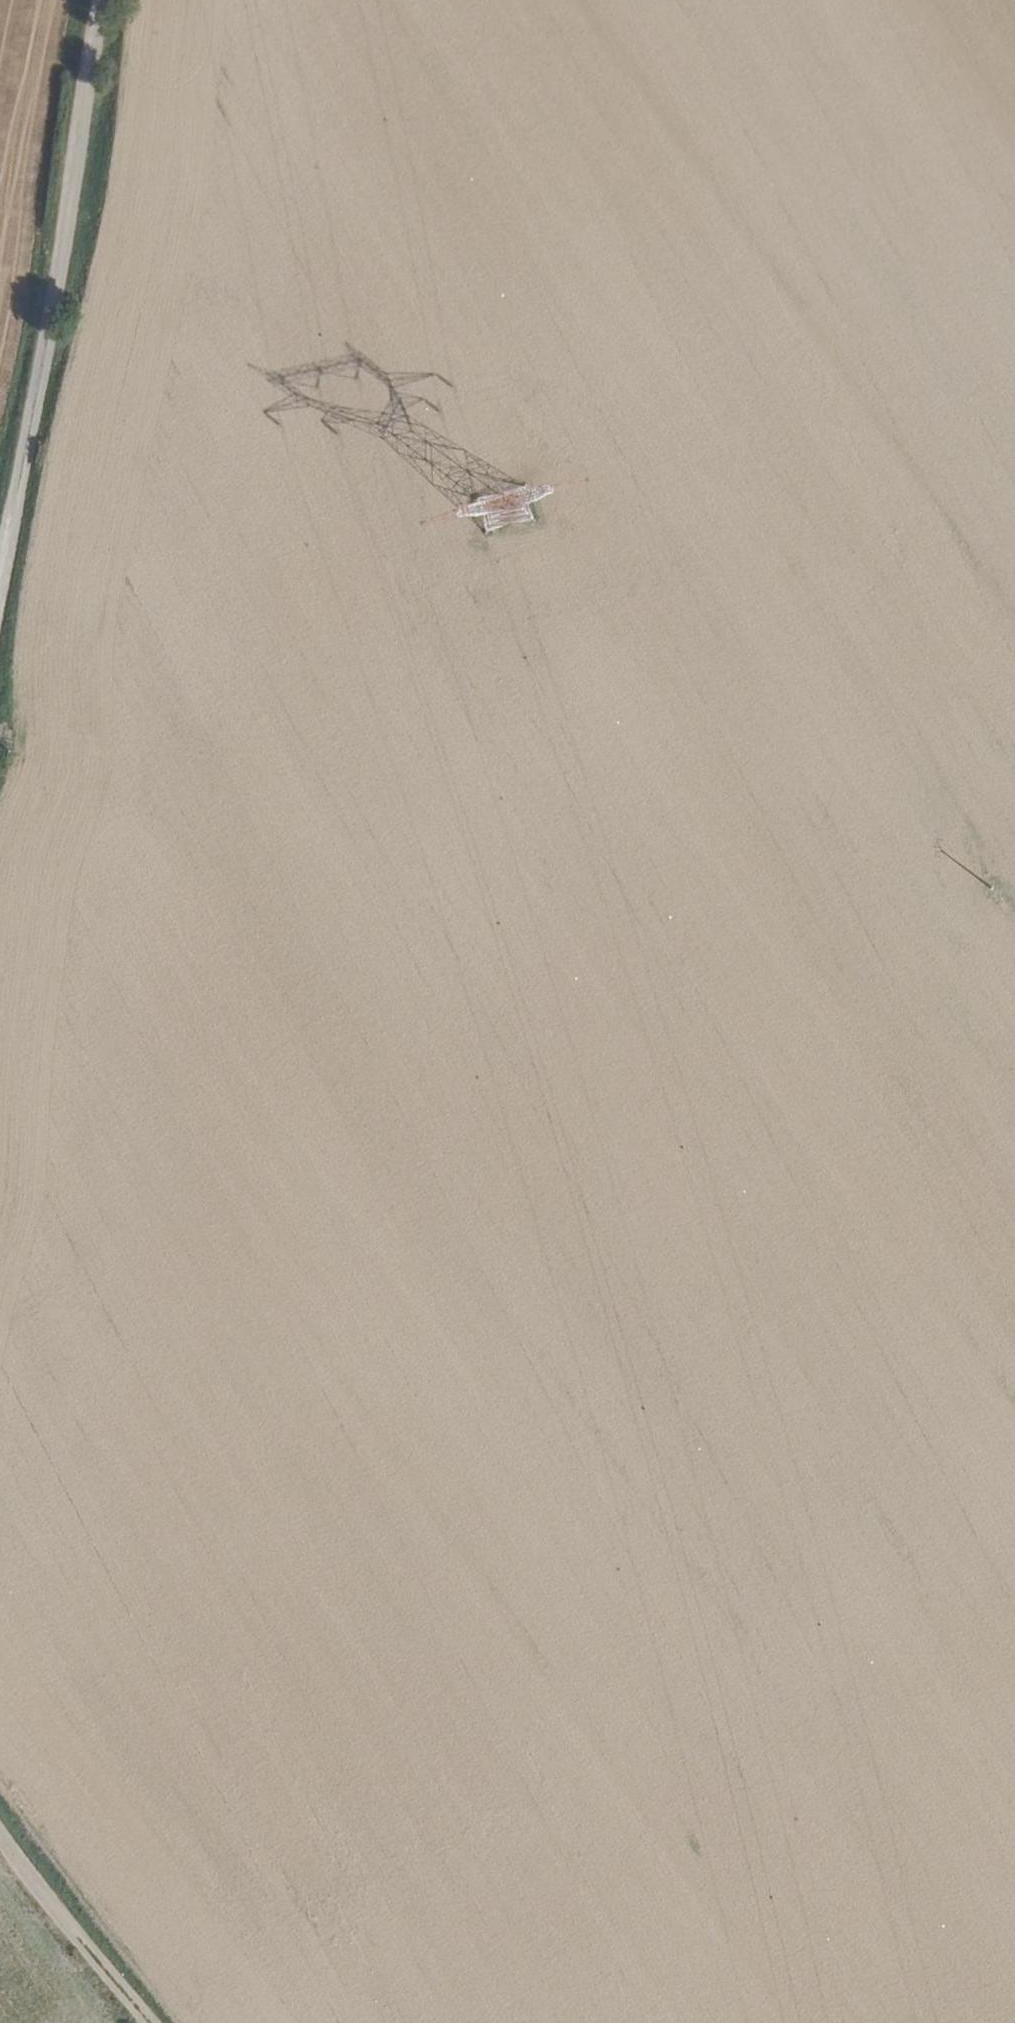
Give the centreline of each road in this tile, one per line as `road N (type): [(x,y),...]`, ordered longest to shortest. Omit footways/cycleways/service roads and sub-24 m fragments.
road 1 (track): [(104,0),(0,631)]
road 2 (track): [(0,1835),(152,2022)]

